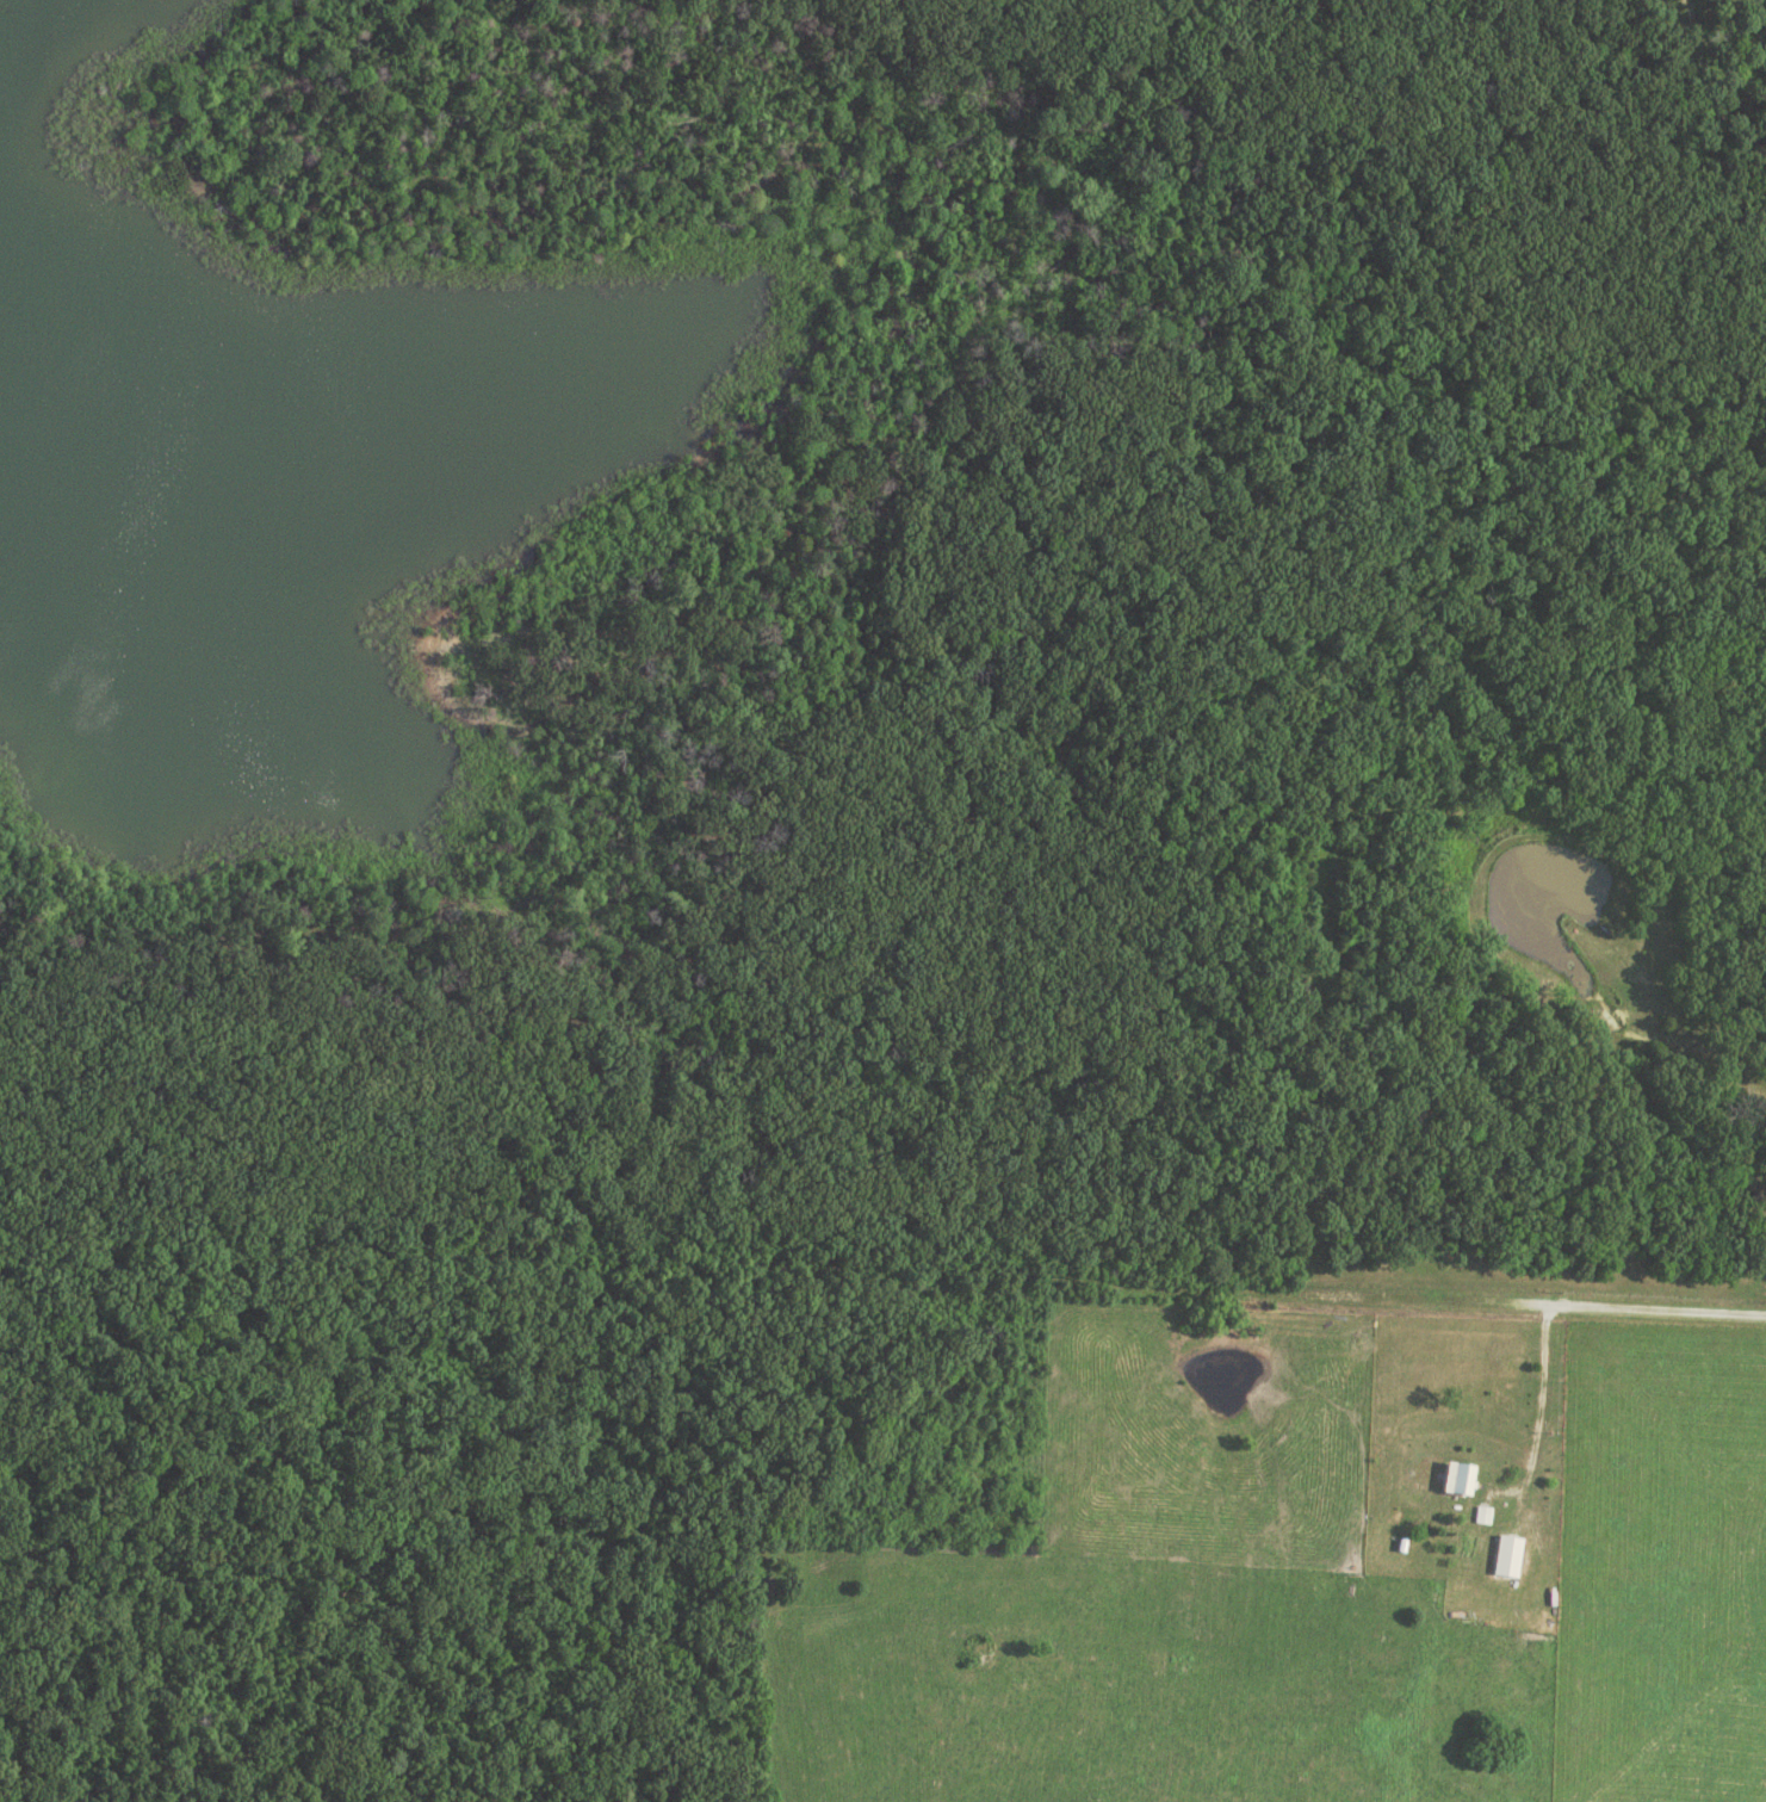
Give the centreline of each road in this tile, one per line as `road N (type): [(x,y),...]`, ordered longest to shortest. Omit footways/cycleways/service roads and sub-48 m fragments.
road 1 (residential): [(1765,1310),(979,1272),(804,1277),(0,1240)]

